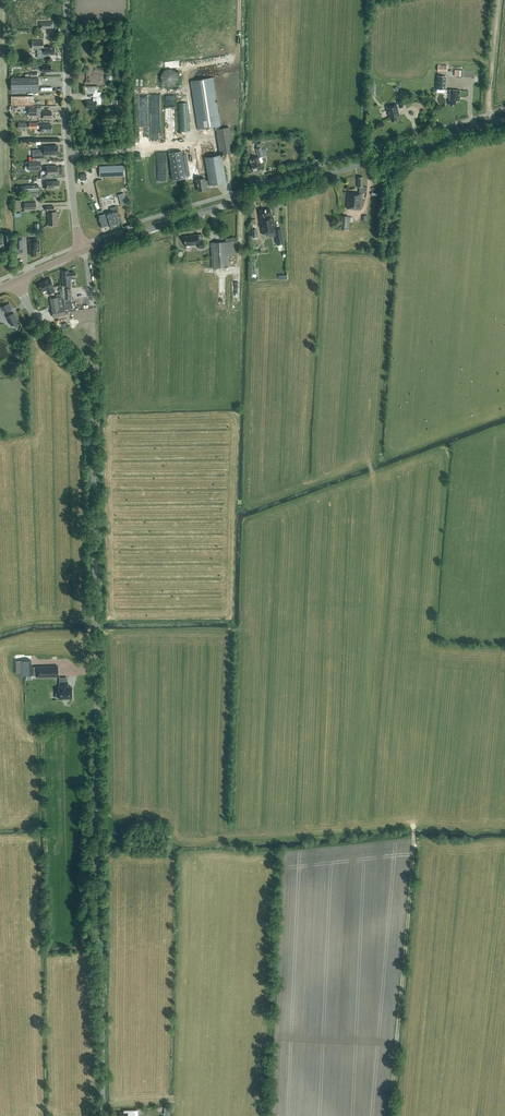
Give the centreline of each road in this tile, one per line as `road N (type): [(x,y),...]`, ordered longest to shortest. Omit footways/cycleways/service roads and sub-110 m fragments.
road 1 (unclassified): [(103,1115),(91,394),(16,281)]
road 2 (tertiary): [(83,251),(504,118)]
road 3 (track): [(391,1115),(414,824)]
road 4 (tertiary): [(83,251),(69,154),(67,0)]

